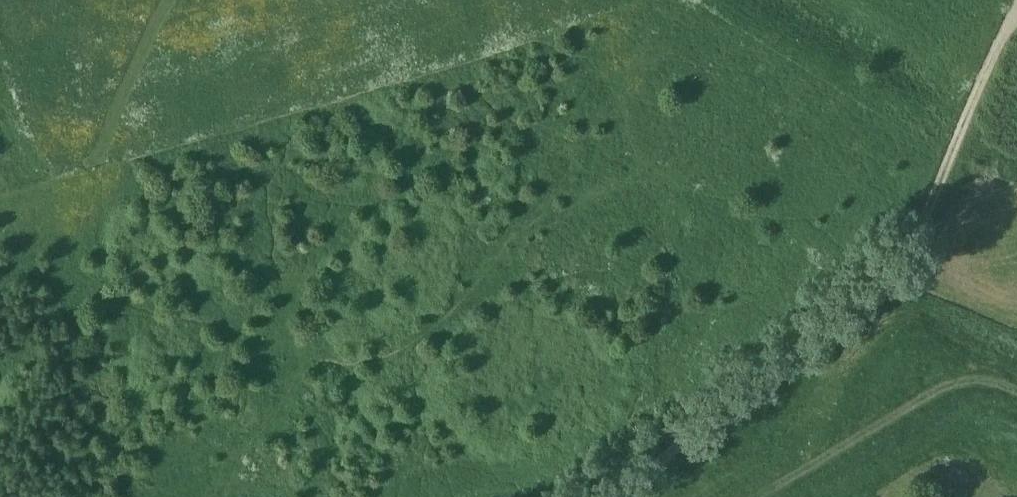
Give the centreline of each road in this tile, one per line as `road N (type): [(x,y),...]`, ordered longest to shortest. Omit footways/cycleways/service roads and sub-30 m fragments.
road 1 (track): [(1016,12),(919,228),(619,496)]

